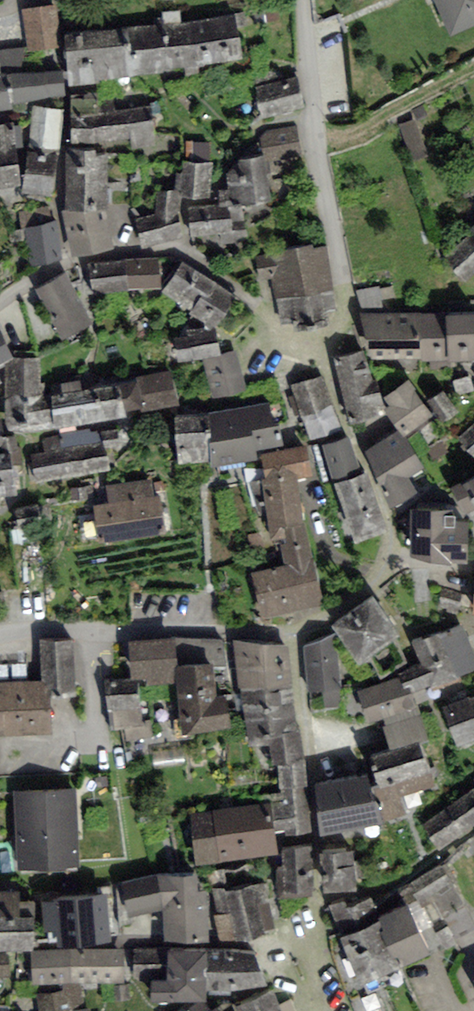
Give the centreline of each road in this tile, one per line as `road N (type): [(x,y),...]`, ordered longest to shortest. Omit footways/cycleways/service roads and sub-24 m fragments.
road 1 (residential): [(297,635),(319,921),(352,1010)]
road 2 (residential): [(0,307),(85,260),(167,253),(232,284),(280,331),(326,353)]
road 3 (residential): [(304,0),(318,143),(348,302),(326,353)]
road 4 (residential): [(0,638),(66,630),(297,635)]
road 5 (residential): [(326,353),(346,423),(389,515),(390,561)]

